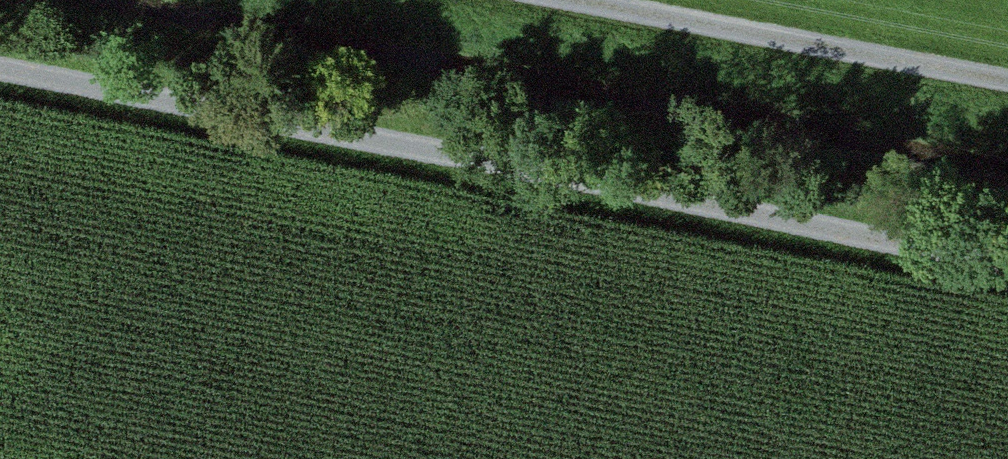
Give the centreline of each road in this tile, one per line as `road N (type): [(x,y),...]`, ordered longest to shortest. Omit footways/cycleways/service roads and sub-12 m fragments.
road 1 (track): [(0,68),(1007,266)]
road 2 (track): [(525,0),(1007,91)]

